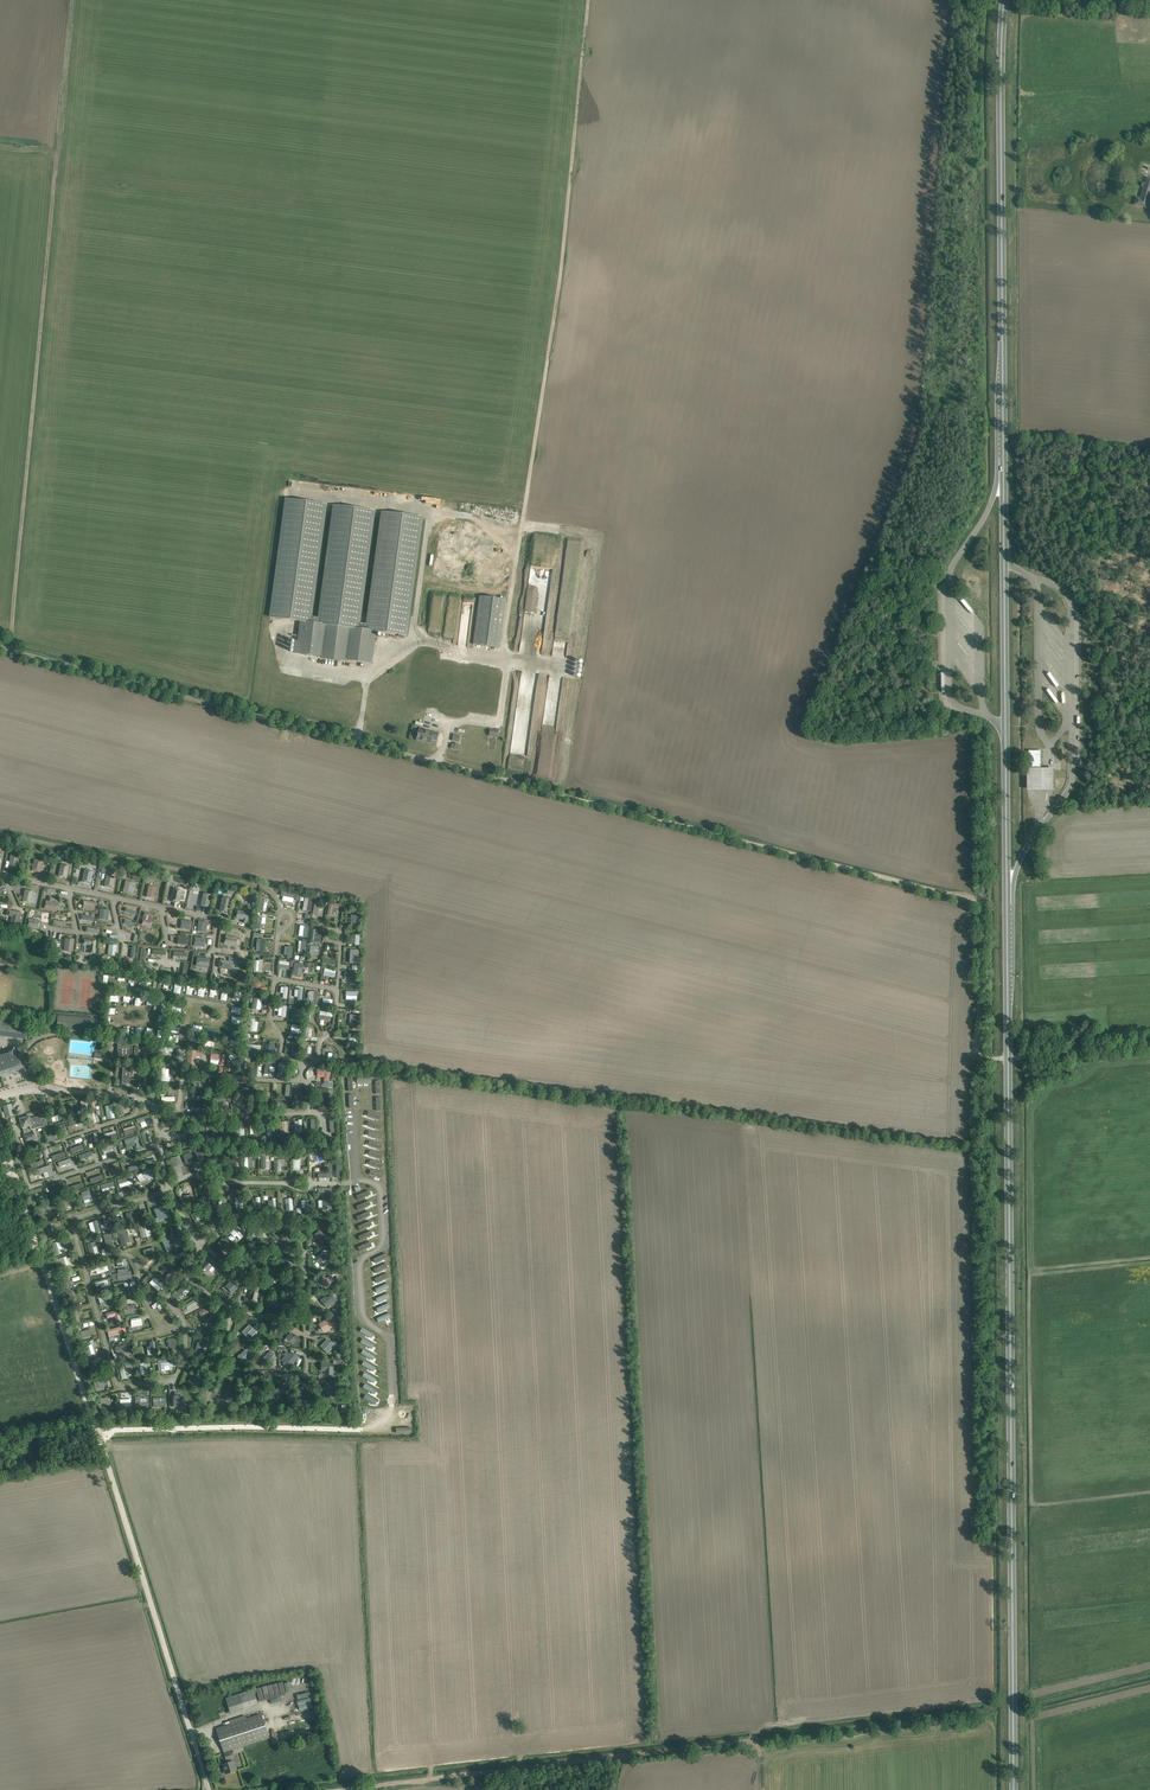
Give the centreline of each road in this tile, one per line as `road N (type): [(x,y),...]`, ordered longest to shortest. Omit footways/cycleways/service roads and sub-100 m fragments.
road 1 (primary): [(1014,1789),(1004,0)]
road 2 (track): [(1149,1043),(982,1057),(983,914),(974,901),(445,764)]
road 3 (track): [(10,650),(73,0)]
road 4 (track): [(980,1713),(335,1789)]
road 5 (track): [(589,0),(562,266),(503,643)]
road 6 (unclassified): [(445,764),(0,648)]
road 7 (track): [(106,1461),(0,1123)]
road 8 (track): [(187,1721),(106,1461)]

